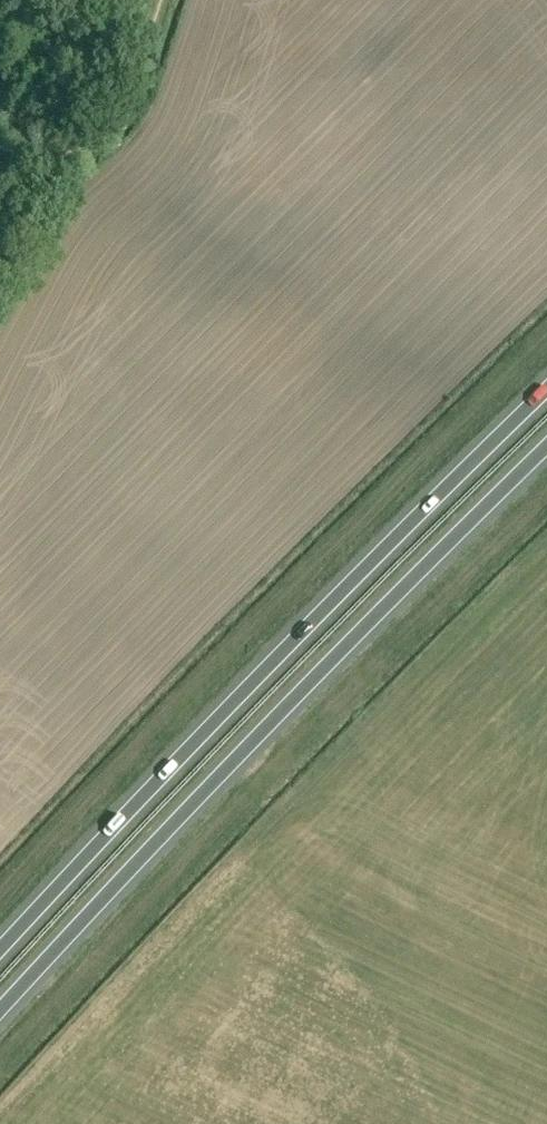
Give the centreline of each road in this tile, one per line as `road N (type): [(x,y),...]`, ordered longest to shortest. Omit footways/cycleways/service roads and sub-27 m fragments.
road 1 (trunk): [(0,1008),(546,443)]
road 2 (trunk): [(546,392),(319,616),(0,952)]

